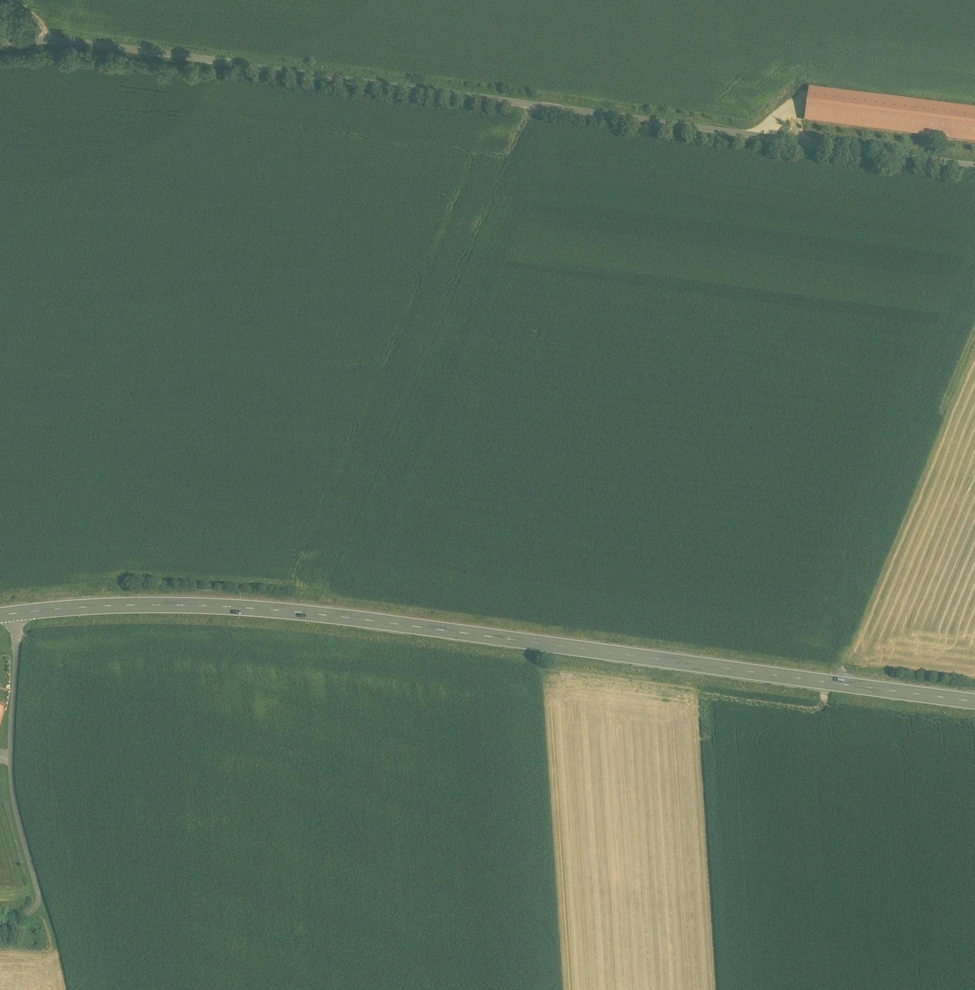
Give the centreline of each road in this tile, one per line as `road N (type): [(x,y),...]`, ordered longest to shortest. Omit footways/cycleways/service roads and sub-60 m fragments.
road 1 (unclassified): [(0,42),(96,43),(974,160)]
road 2 (secondary): [(0,616),(125,605),(323,613),(974,702)]

